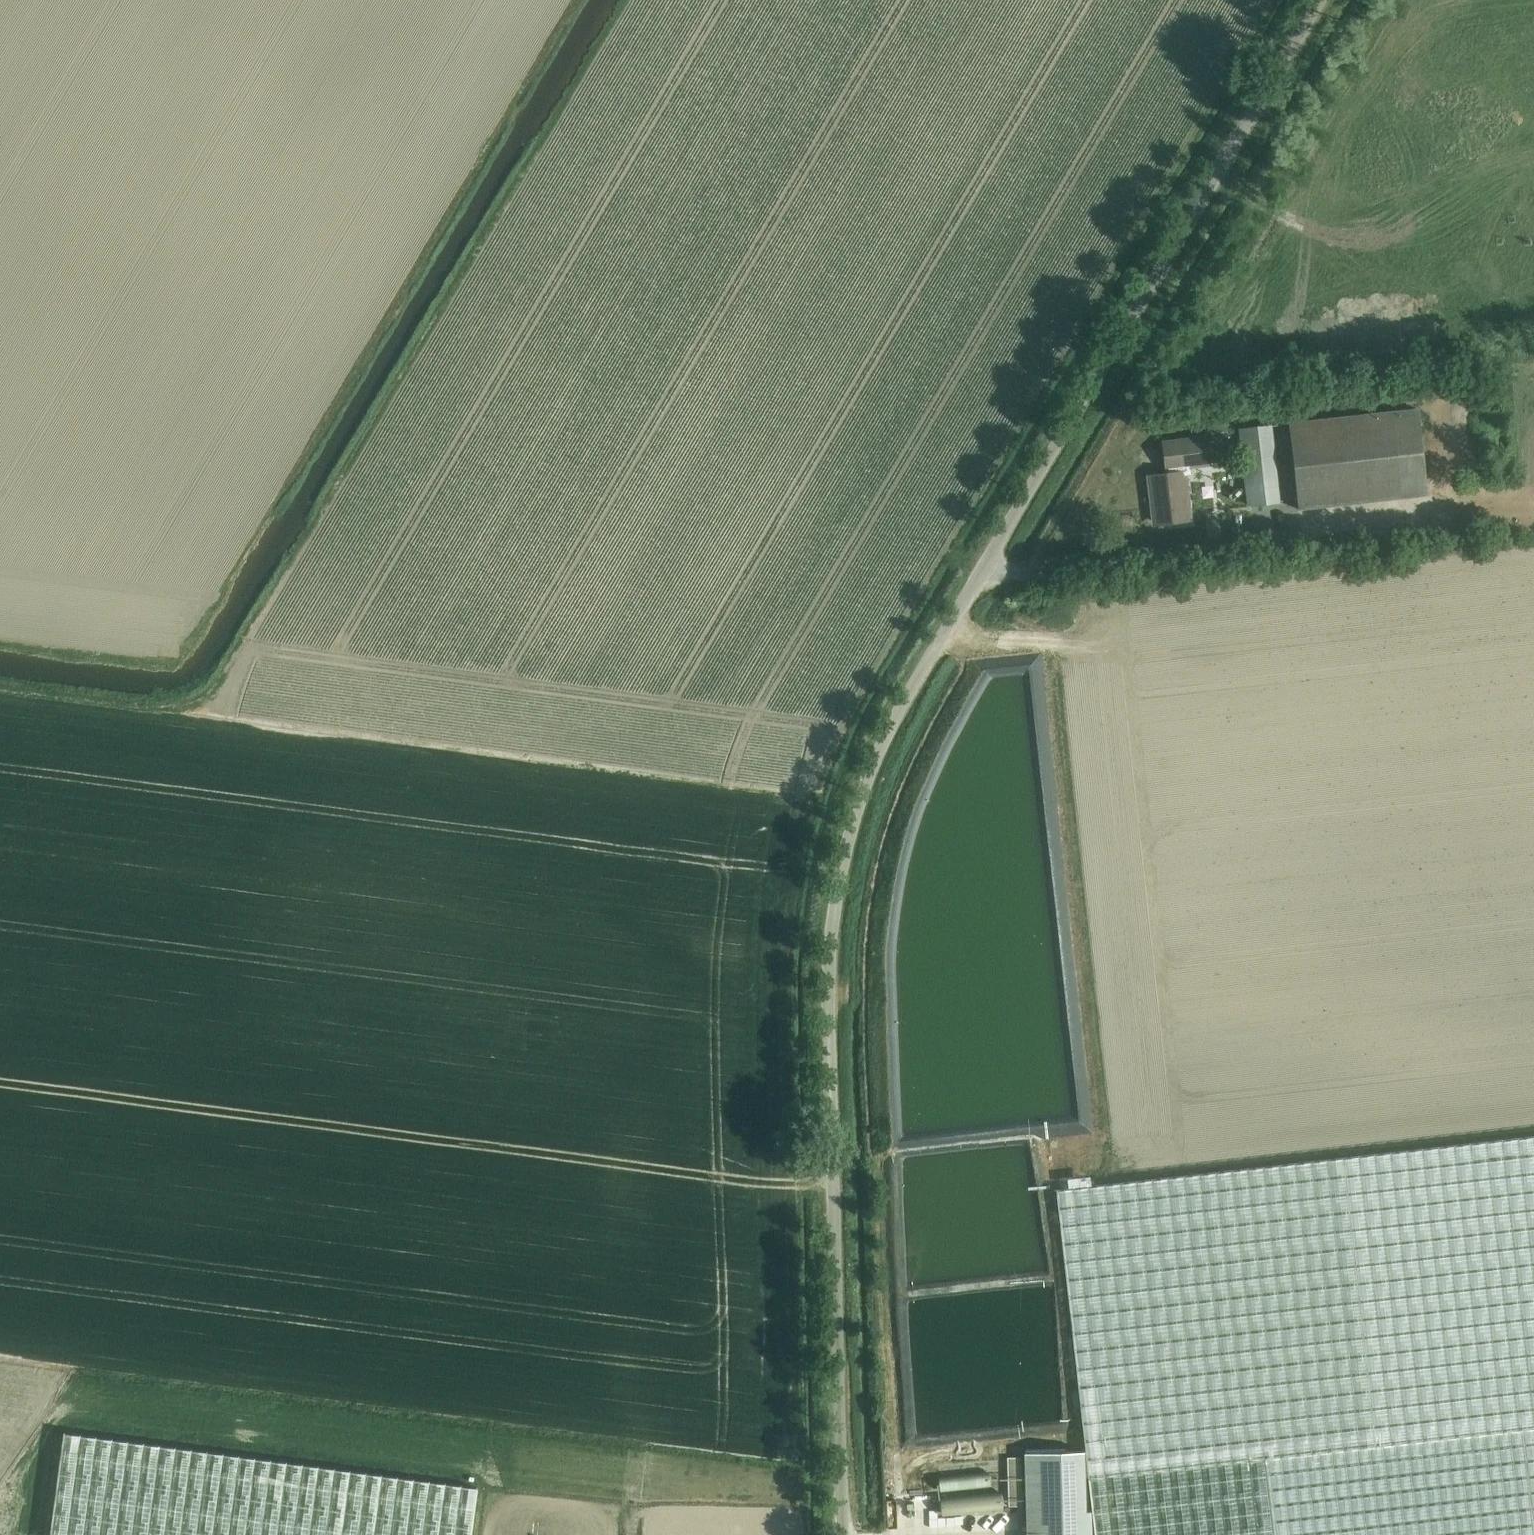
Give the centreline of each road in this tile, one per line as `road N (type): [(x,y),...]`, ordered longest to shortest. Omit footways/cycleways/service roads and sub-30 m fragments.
road 1 (unclassified): [(848,1534),(832,912),(865,771),(1320,0)]

